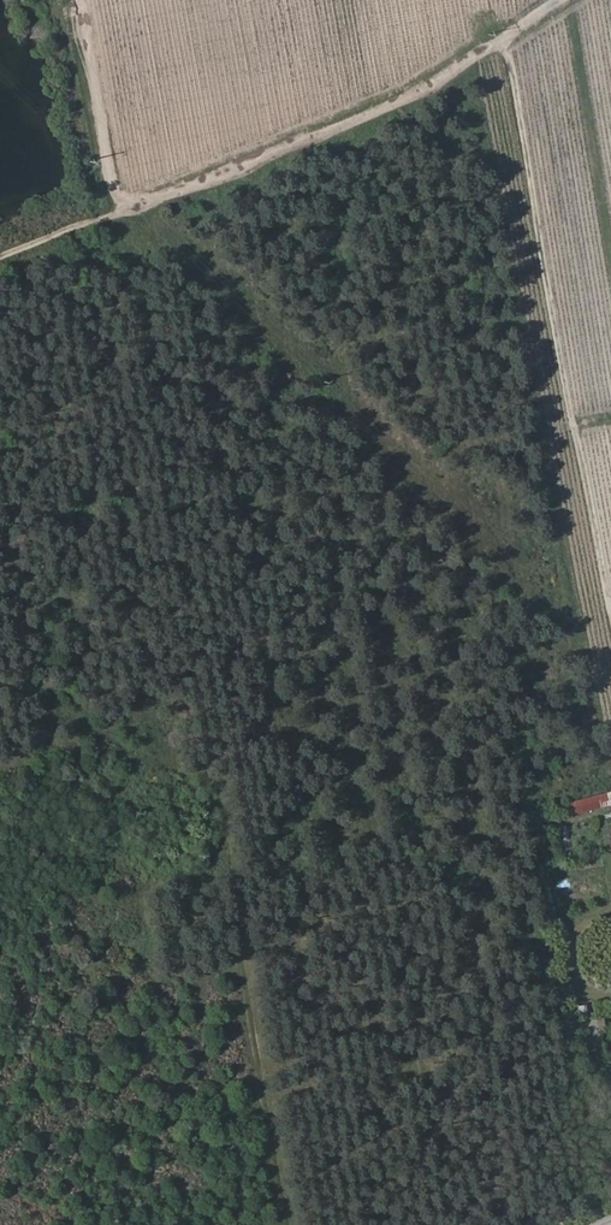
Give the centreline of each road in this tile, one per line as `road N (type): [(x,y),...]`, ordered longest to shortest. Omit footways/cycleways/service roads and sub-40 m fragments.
road 1 (track): [(548,0),(385,108),(0,259)]

